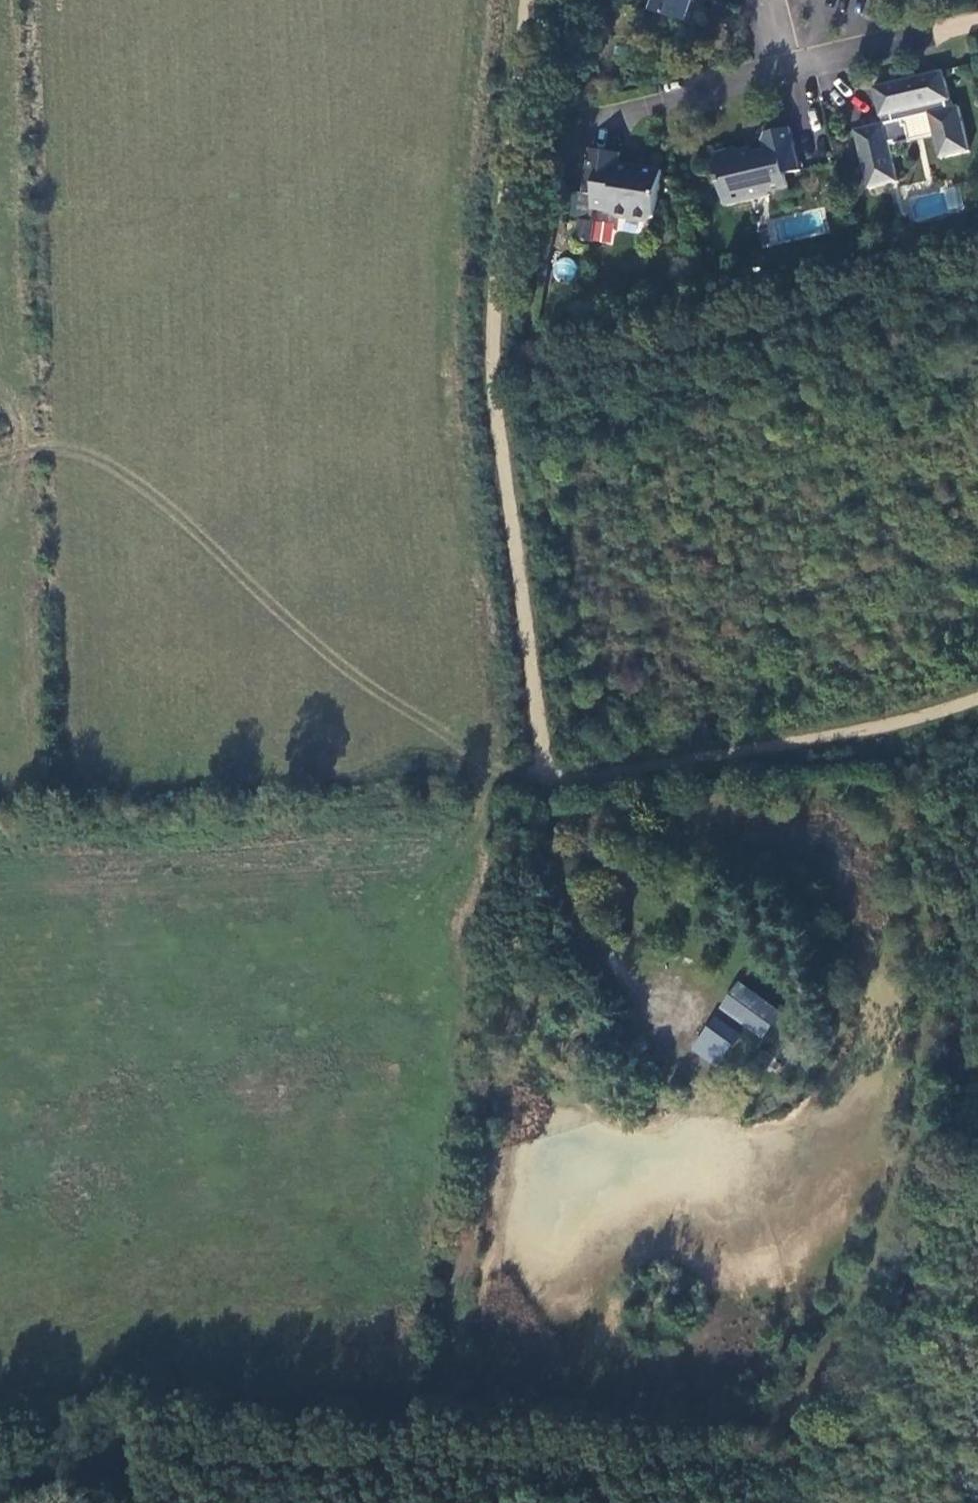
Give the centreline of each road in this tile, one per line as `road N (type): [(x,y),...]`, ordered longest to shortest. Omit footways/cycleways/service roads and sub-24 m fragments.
road 1 (track): [(526,0),(492,344),(558,776),(778,746),(977,697)]
road 2 (residential): [(768,72),(934,35)]

